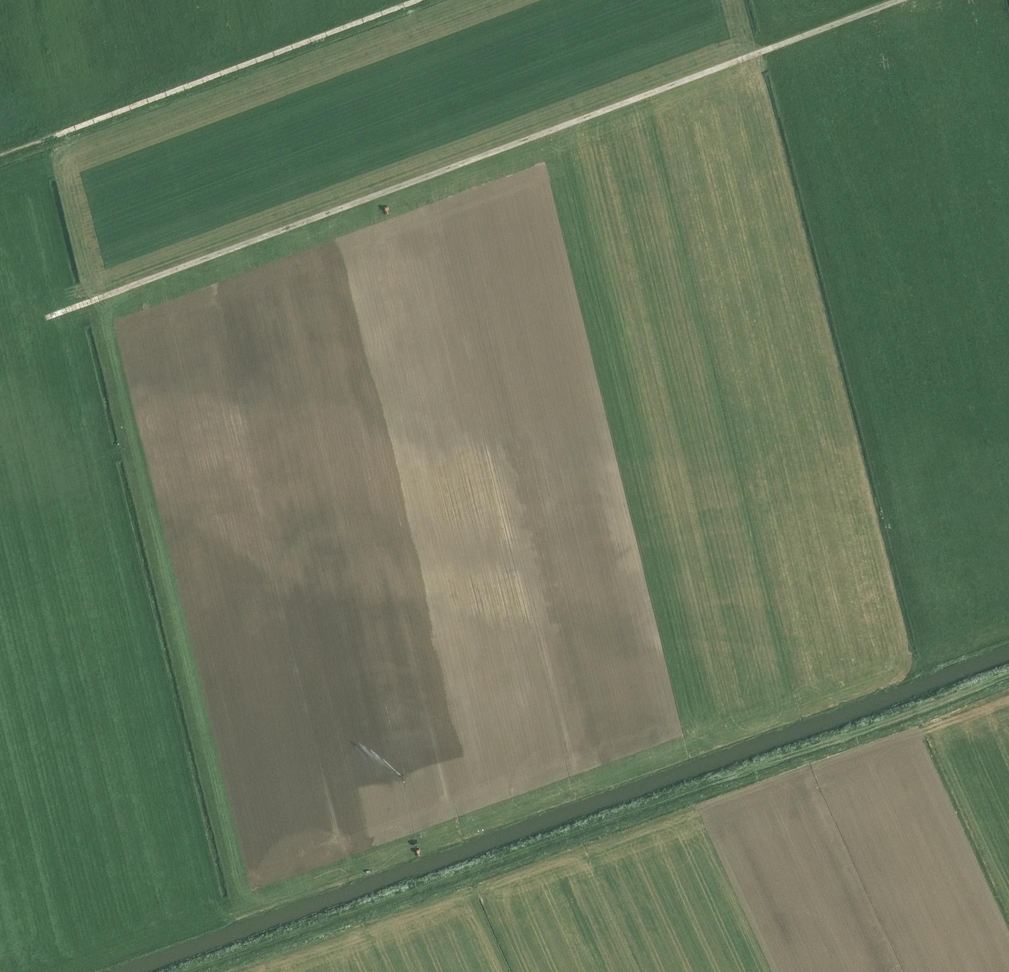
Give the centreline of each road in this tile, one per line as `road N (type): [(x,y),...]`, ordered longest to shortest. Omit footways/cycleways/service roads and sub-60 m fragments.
road 1 (track): [(897,0),(49,317)]
road 2 (track): [(412,0),(0,152)]

